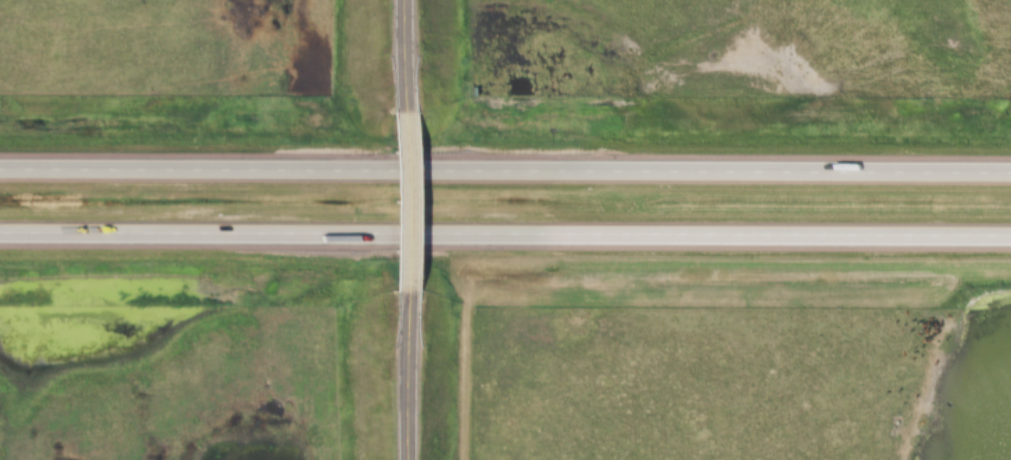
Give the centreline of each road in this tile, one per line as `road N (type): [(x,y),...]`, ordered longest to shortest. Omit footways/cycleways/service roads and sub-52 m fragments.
road 1 (motorway): [(1010,176),(0,172)]
road 2 (motorway): [(0,237),(1010,241)]
road 3 (residential): [(394,287),(393,106)]
road 4 (residential): [(399,459),(394,287)]

